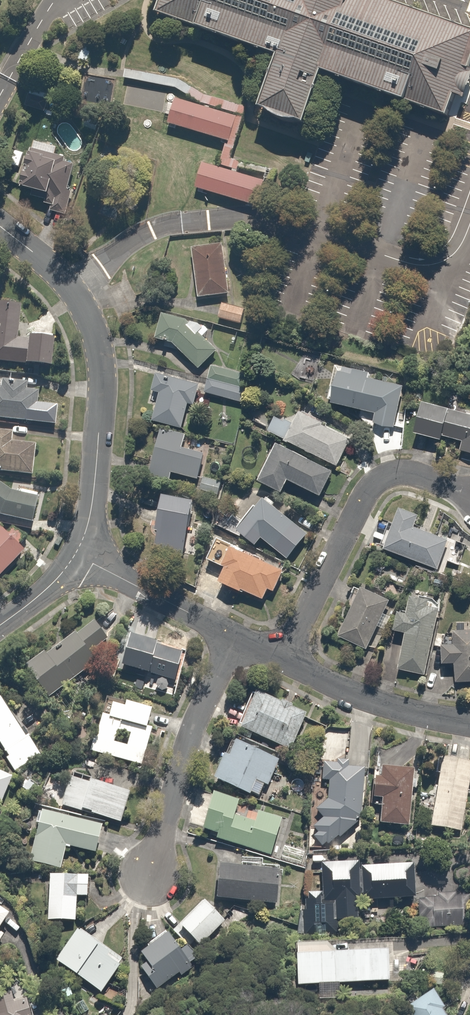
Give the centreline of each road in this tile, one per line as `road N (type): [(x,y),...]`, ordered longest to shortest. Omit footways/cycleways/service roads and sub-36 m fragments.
road 1 (residential): [(75,554),(97,467),(99,357),(70,289),(0,227)]
road 2 (residential): [(282,660),(372,485),(399,473),(469,495)]
road 3 (residential): [(233,637),(197,718),(150,874)]
road 4 (residential): [(282,660),(387,707),(469,724)]
road 5 (residential): [(75,554),(233,637)]

